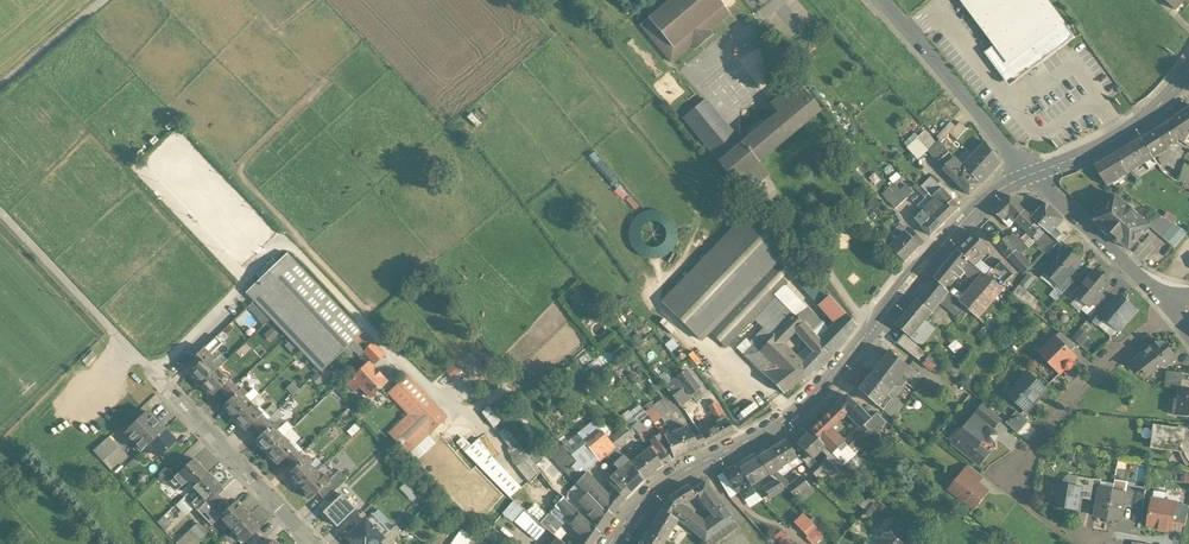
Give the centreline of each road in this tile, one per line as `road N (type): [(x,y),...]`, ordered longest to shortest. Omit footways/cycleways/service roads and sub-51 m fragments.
road 1 (secondary): [(609,543),(665,483),(797,412),(980,201),(1032,172)]
road 2 (residential): [(313,543),(151,375)]
road 3 (residential): [(1171,309),(1105,360),(1009,470)]
road 4 (tertiary): [(1032,172),(883,0)]
road 5 (secondary): [(1032,172),(1120,132),(1188,69)]
road 6 (residential): [(1161,298),(1032,172)]
road 7 (track): [(655,293),(585,161)]
road 8 (track): [(0,85),(103,0)]

